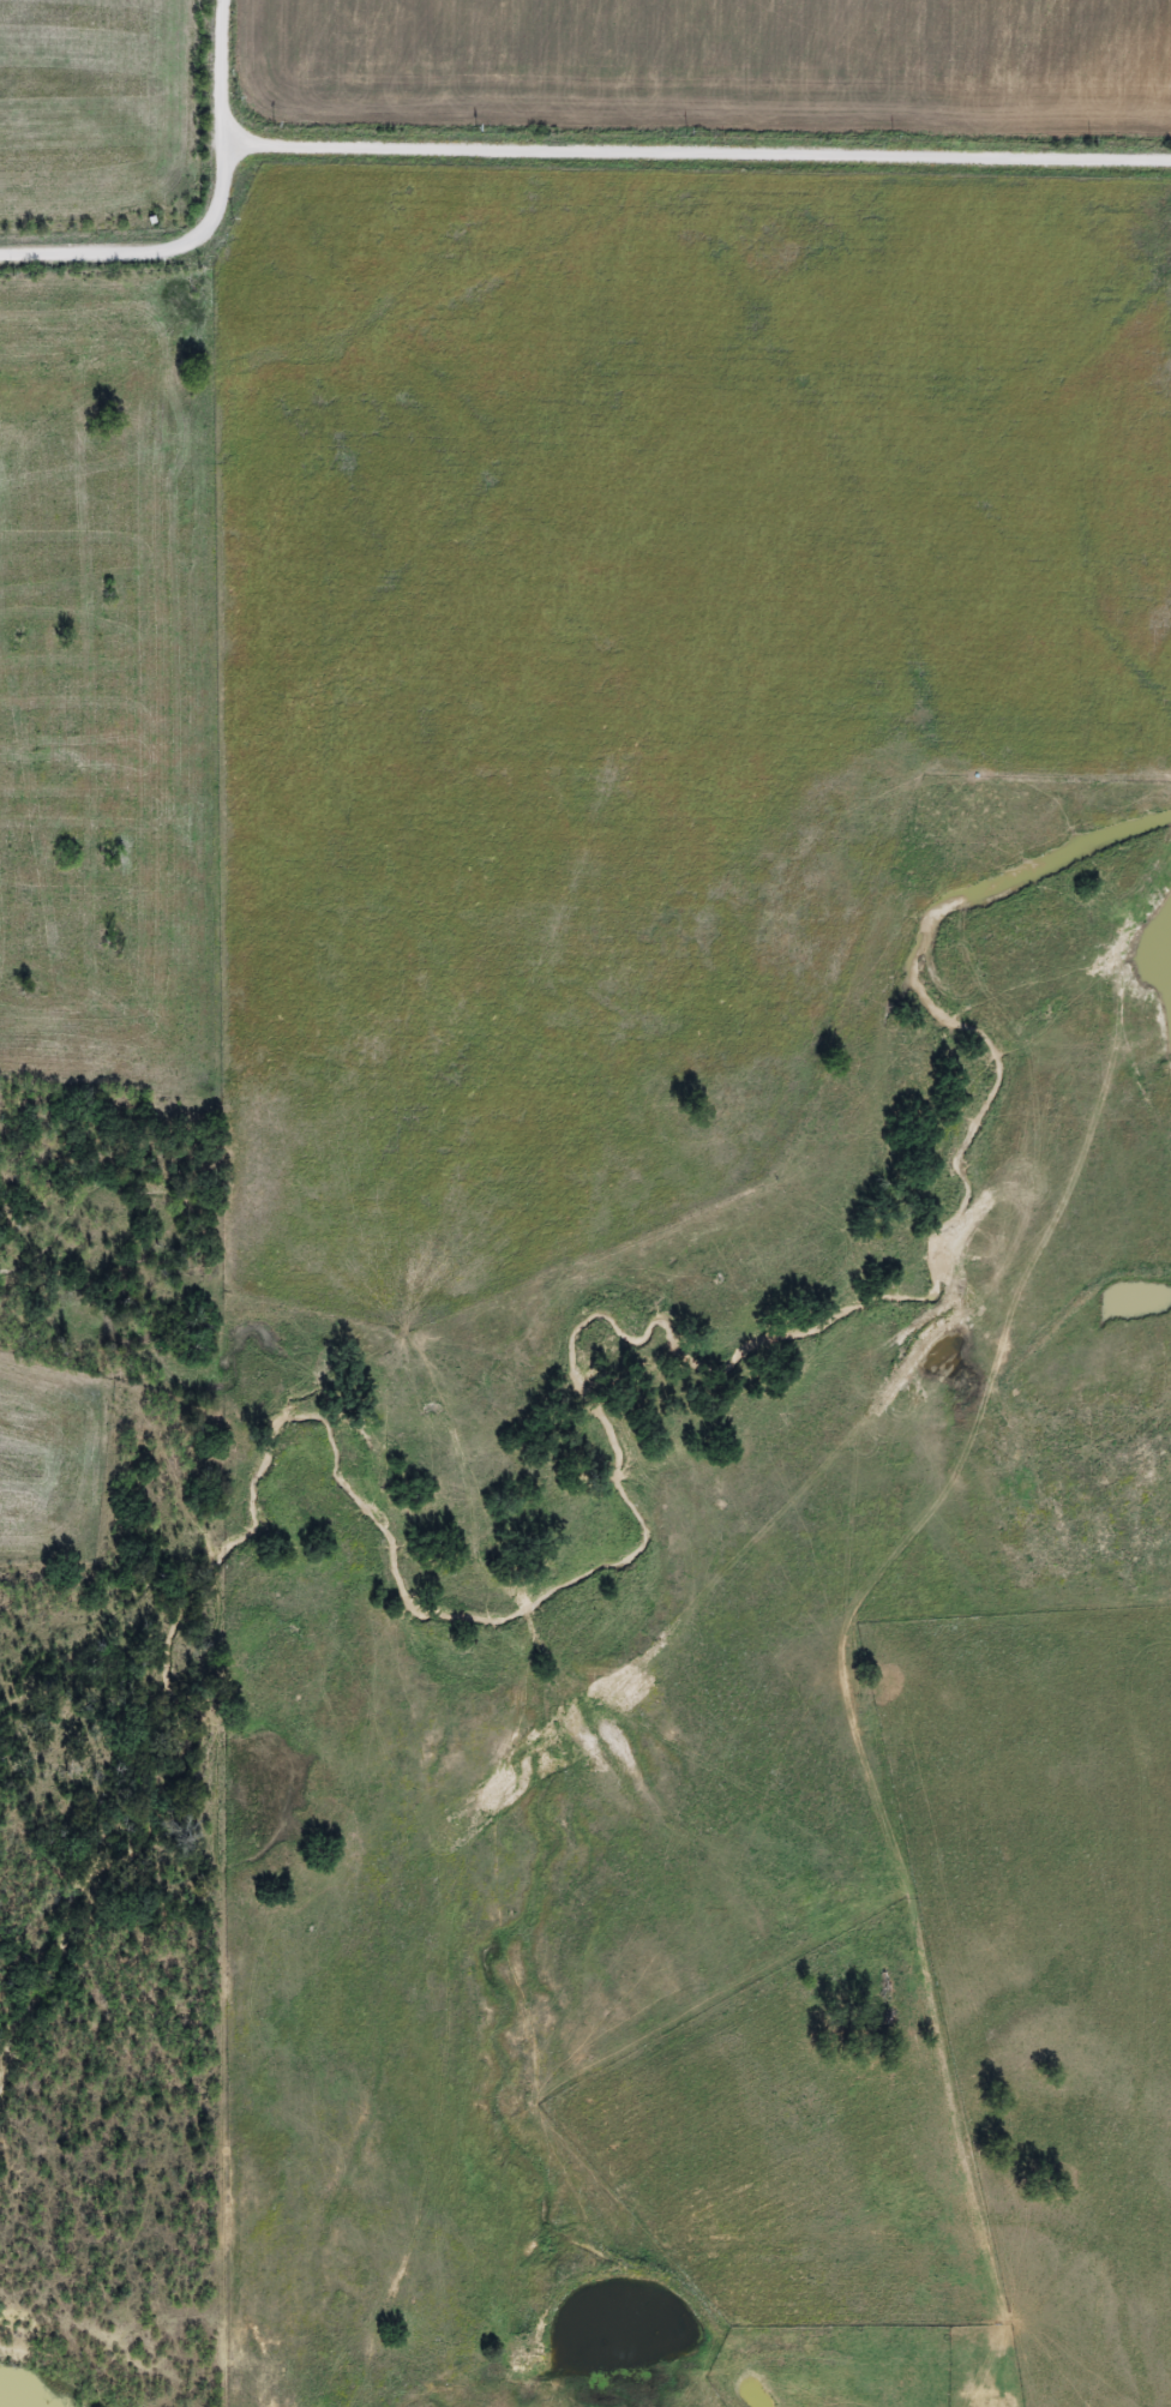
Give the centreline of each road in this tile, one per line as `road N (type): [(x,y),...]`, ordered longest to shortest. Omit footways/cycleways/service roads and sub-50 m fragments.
road 1 (residential): [(1170,192),(227,188)]
road 2 (residential): [(0,267),(173,260),(215,230),(227,188),(229,0)]

